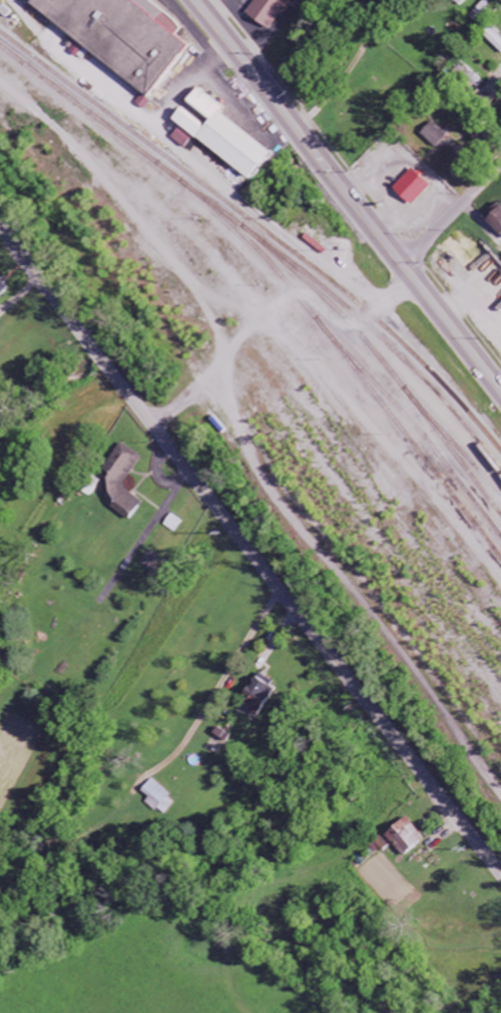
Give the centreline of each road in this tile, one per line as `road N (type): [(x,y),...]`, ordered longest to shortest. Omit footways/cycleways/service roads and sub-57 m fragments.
road 1 (tertiary): [(500,873),(0,225)]
road 2 (primary): [(198,0),(500,390)]
road 3 (residential): [(402,263),(500,161)]

